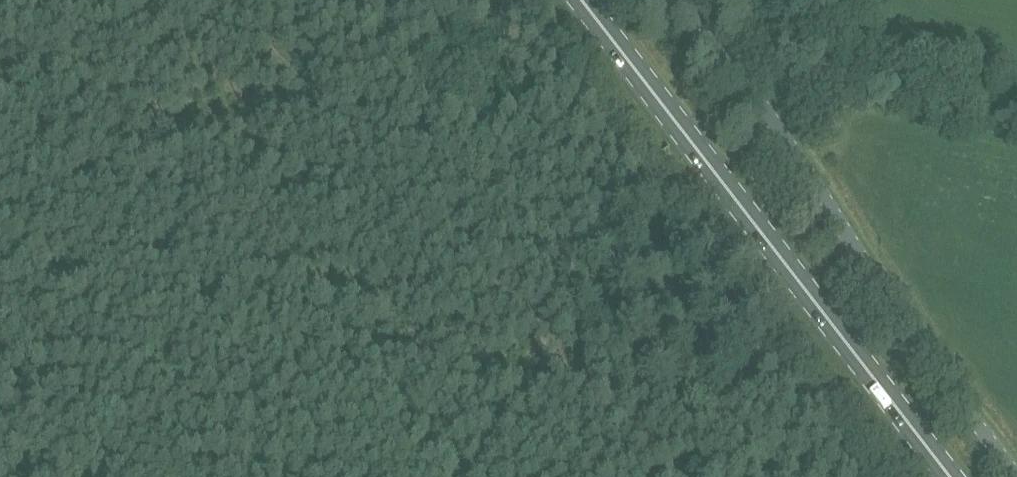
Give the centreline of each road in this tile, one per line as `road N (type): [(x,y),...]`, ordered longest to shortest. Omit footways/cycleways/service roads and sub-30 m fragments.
road 1 (primary): [(951,476),(582,0)]
road 2 (unclassified): [(1016,475),(690,0)]

